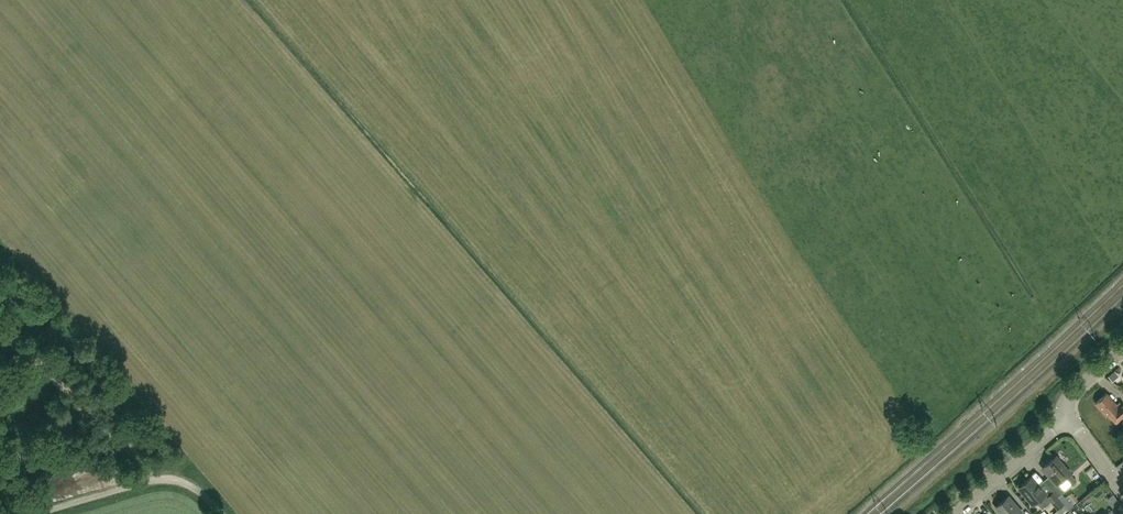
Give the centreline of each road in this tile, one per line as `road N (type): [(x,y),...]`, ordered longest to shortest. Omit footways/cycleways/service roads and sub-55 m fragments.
road 1 (track): [(0,339),(127,437),(155,480)]
road 2 (unclassified): [(222,513),(178,478),(40,513)]
road 3 (residential): [(956,513),(1068,419)]

